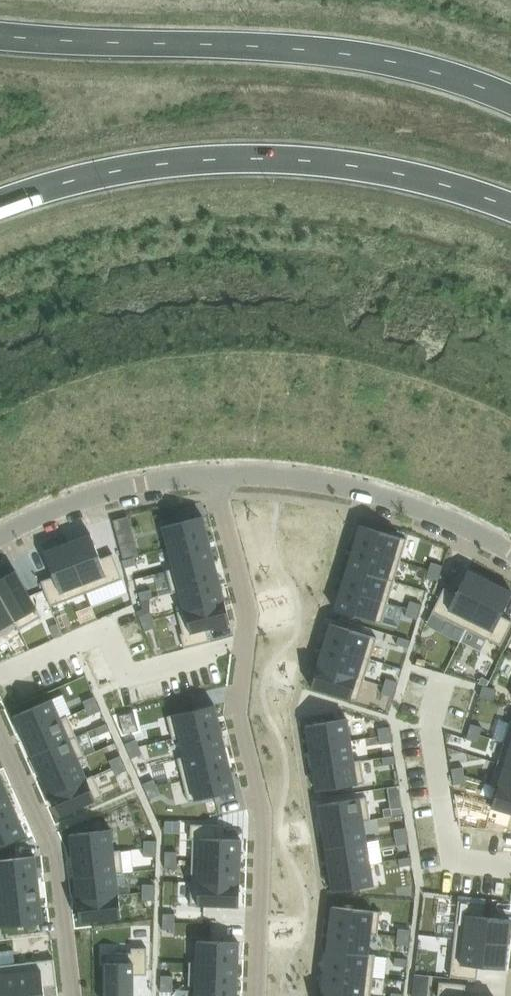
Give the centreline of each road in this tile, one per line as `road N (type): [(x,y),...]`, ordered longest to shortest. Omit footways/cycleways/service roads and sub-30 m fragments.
road 1 (residential): [(212,467),(246,601),(235,707),(261,828),(252,995)]
road 2 (trunk): [(0,207),(110,175),(236,160),(350,167),(510,209)]
road 3 (motorway): [(0,38),(359,57),(510,103)]
road 4 (residential): [(212,467),(282,467),(351,480),(410,496),(510,545)]
road 5 (residential): [(0,739),(52,849),(69,995)]
road 6 (residential): [(0,534),(63,501),(212,467)]

